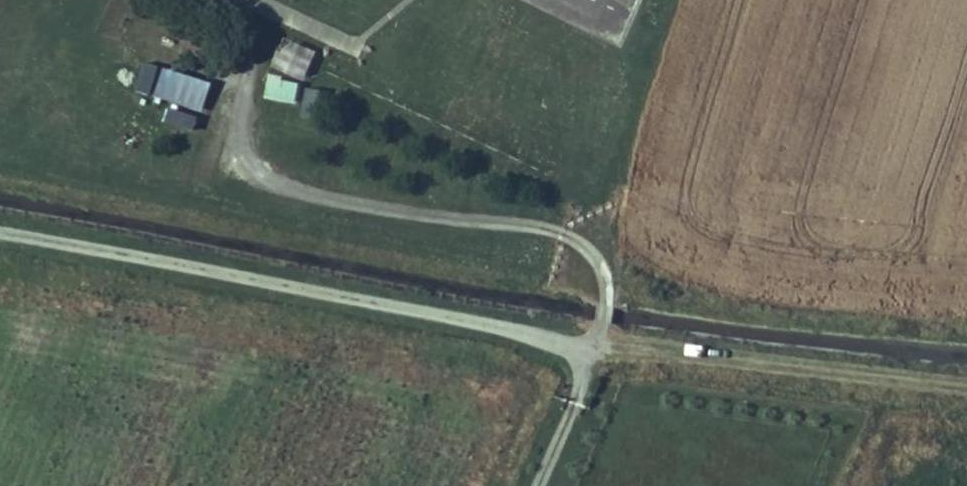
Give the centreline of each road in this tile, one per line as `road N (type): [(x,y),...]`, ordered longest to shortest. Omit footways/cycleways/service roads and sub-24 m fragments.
road 1 (unclassified): [(599,346),(0,234)]
road 2 (track): [(599,346),(609,286),(589,250),(547,227),(290,185),(242,148),(234,102),(253,45)]
road 3 (track): [(966,387),(599,346)]
road 4 (track): [(599,346),(537,485)]

